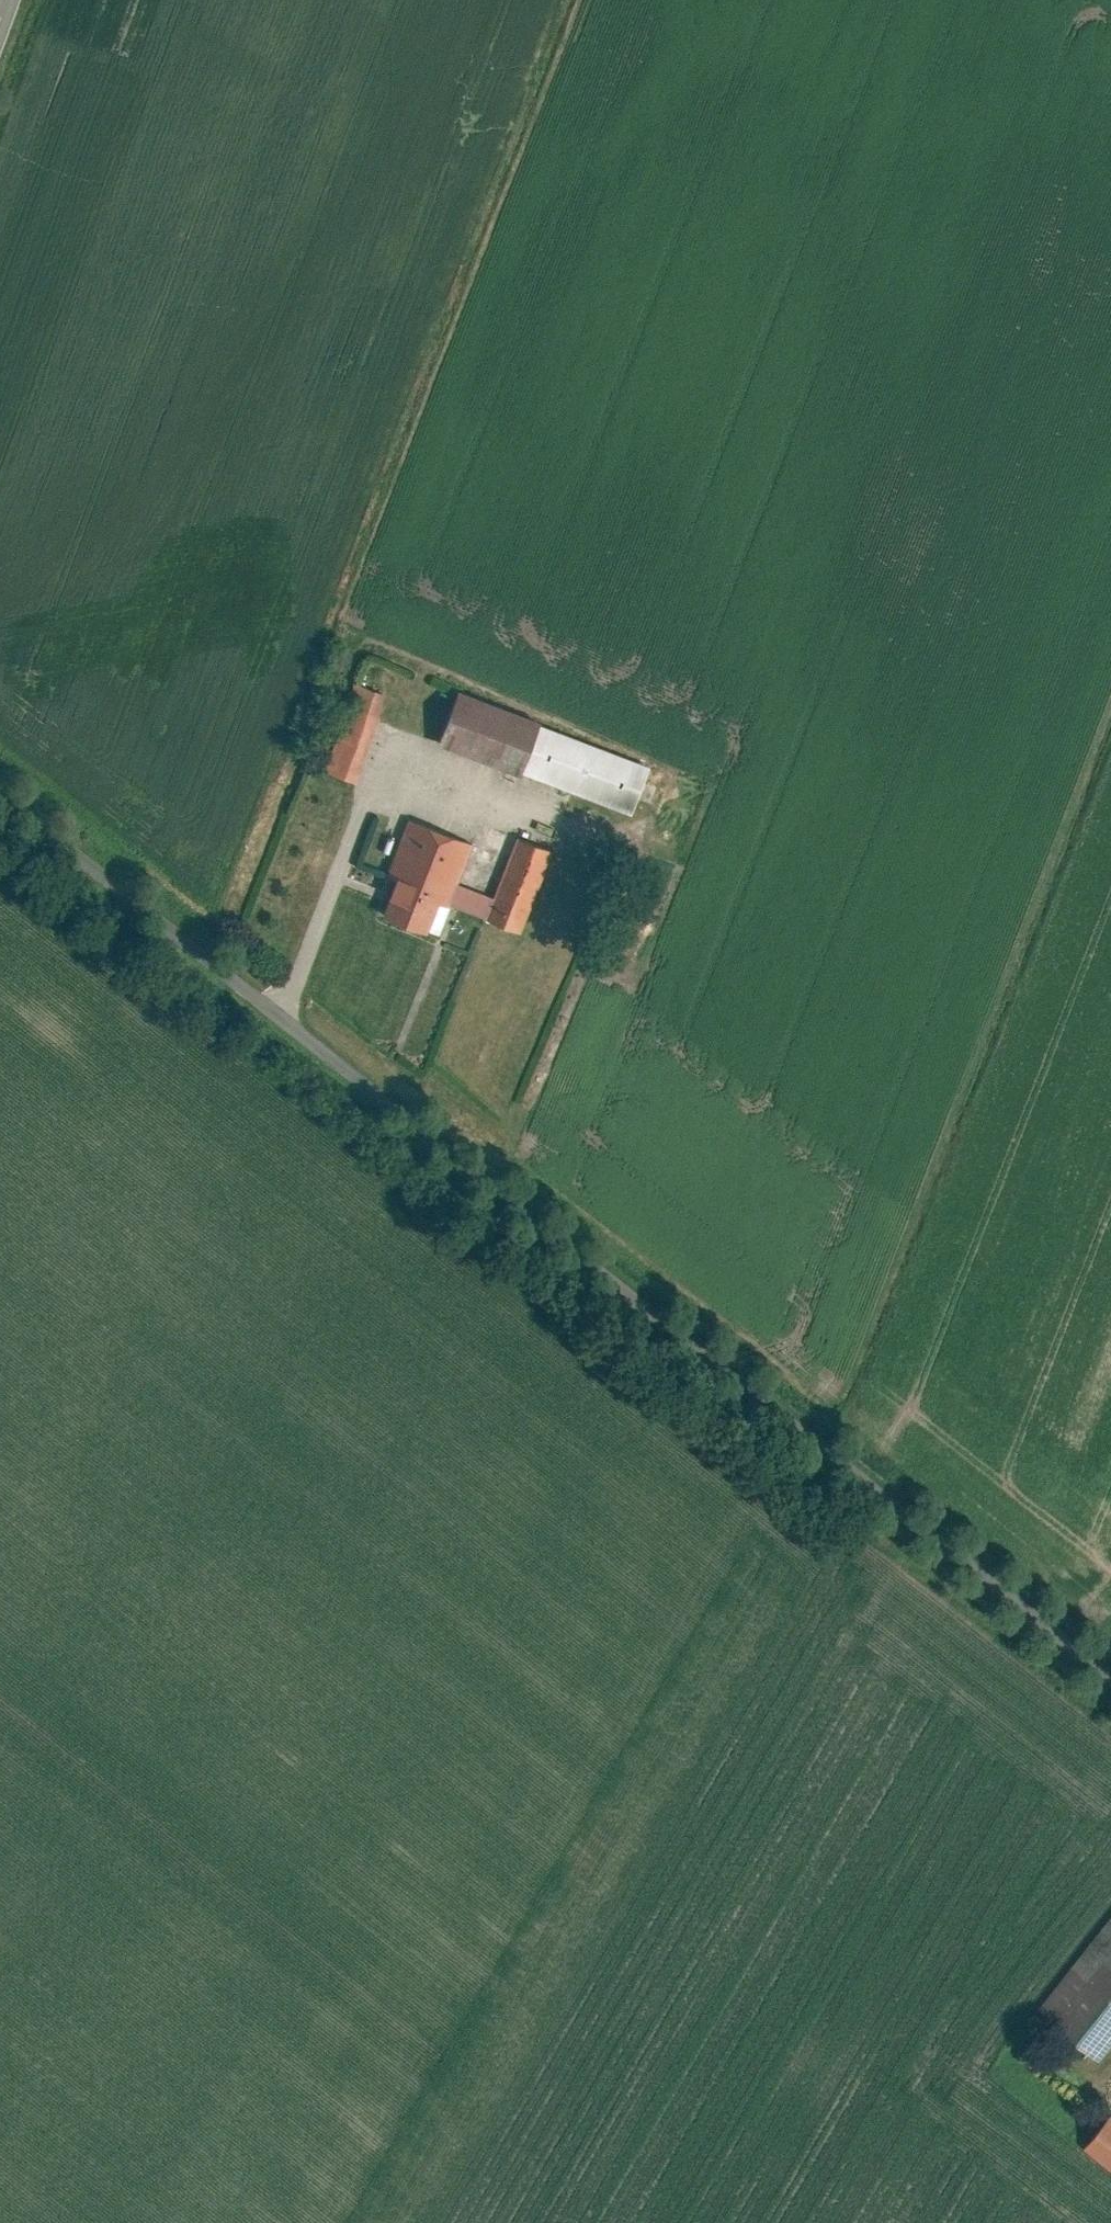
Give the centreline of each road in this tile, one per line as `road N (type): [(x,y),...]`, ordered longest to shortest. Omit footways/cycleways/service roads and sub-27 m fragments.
road 1 (unclassified): [(0,792),(1110,1680)]

